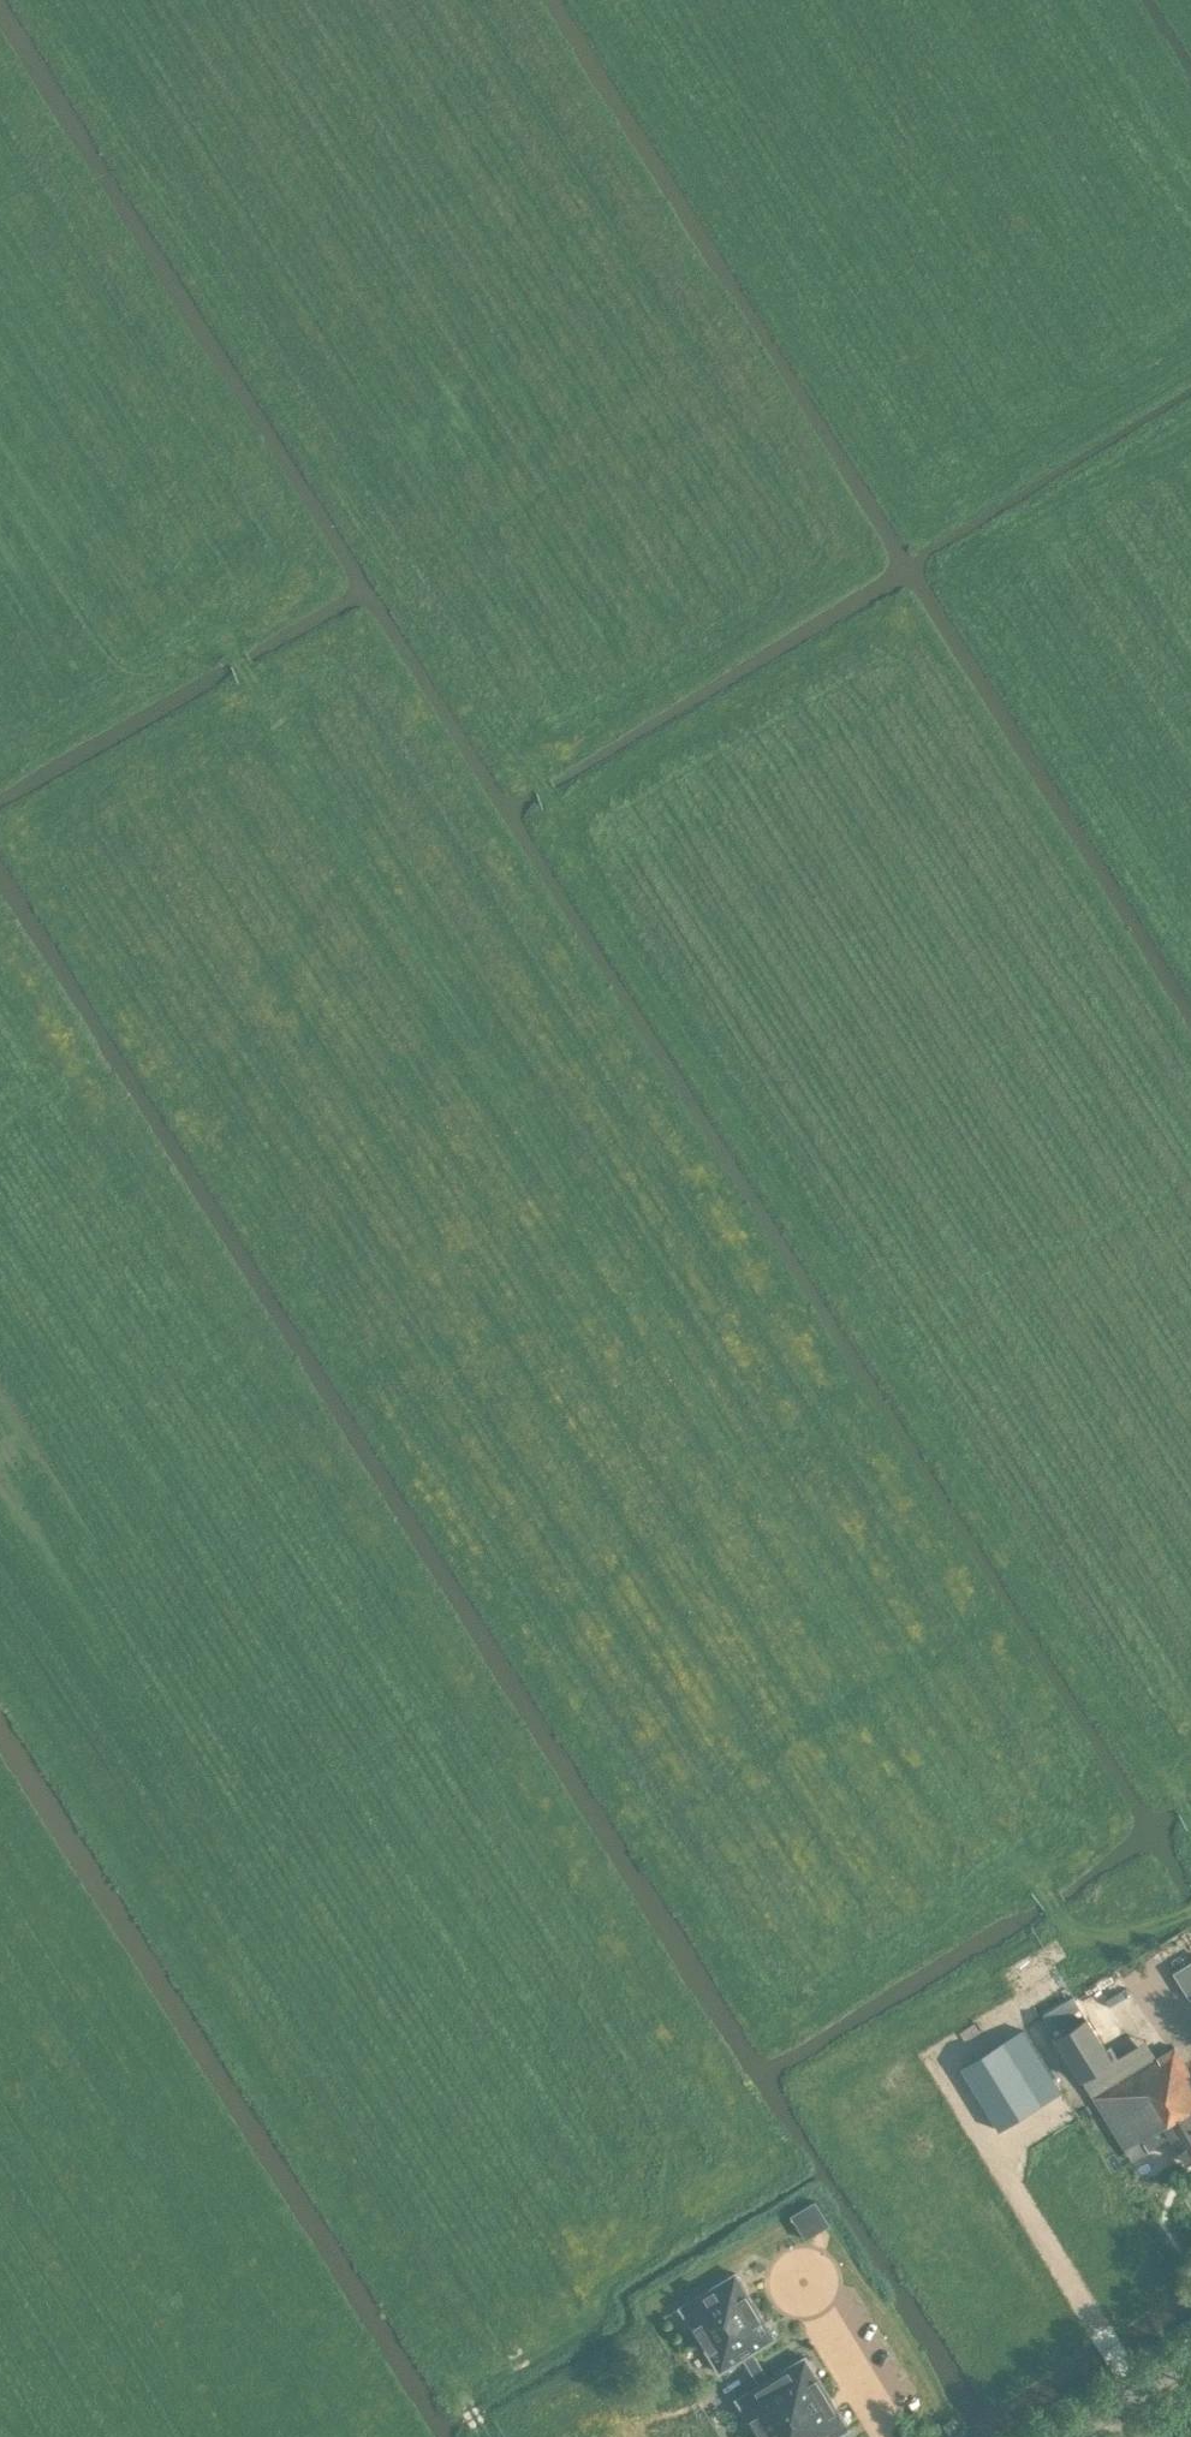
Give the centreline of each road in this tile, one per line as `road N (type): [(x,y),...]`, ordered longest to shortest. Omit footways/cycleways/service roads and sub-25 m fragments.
road 1 (tertiary): [(1067,2436),(1190,2360)]

